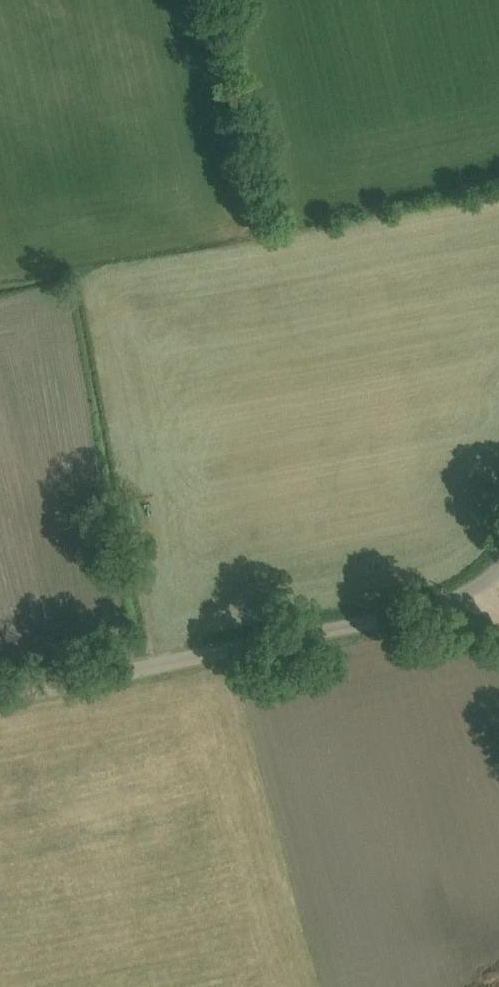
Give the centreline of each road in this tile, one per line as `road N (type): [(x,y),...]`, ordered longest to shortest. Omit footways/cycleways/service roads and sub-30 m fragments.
road 1 (unclassified): [(0,700),(428,609),(486,585),(498,570)]

